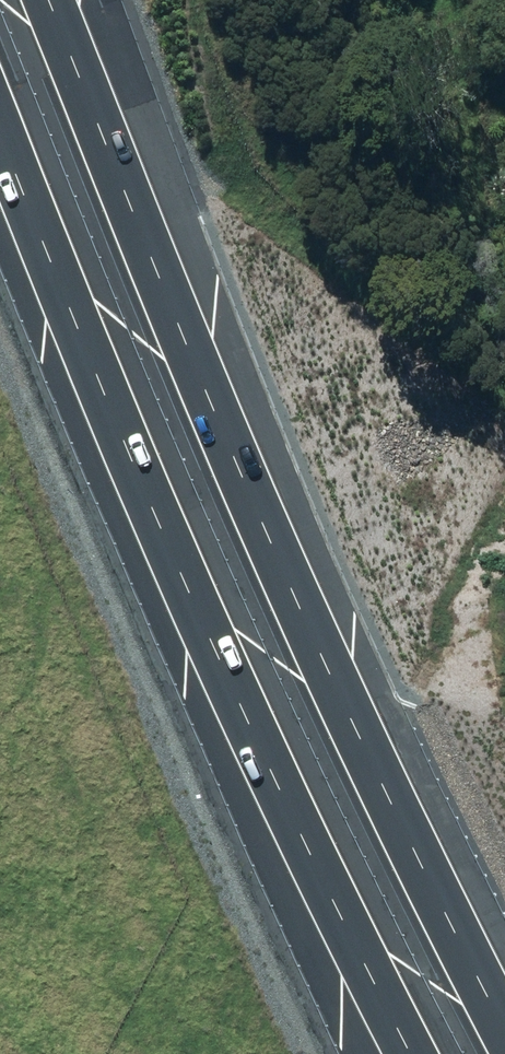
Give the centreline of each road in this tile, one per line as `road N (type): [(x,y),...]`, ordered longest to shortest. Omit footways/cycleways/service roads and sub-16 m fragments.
road 1 (motorway): [(57,0),(272,536),(504,1015)]
road 2 (motorway): [(415,1053),(171,562),(0,139)]

